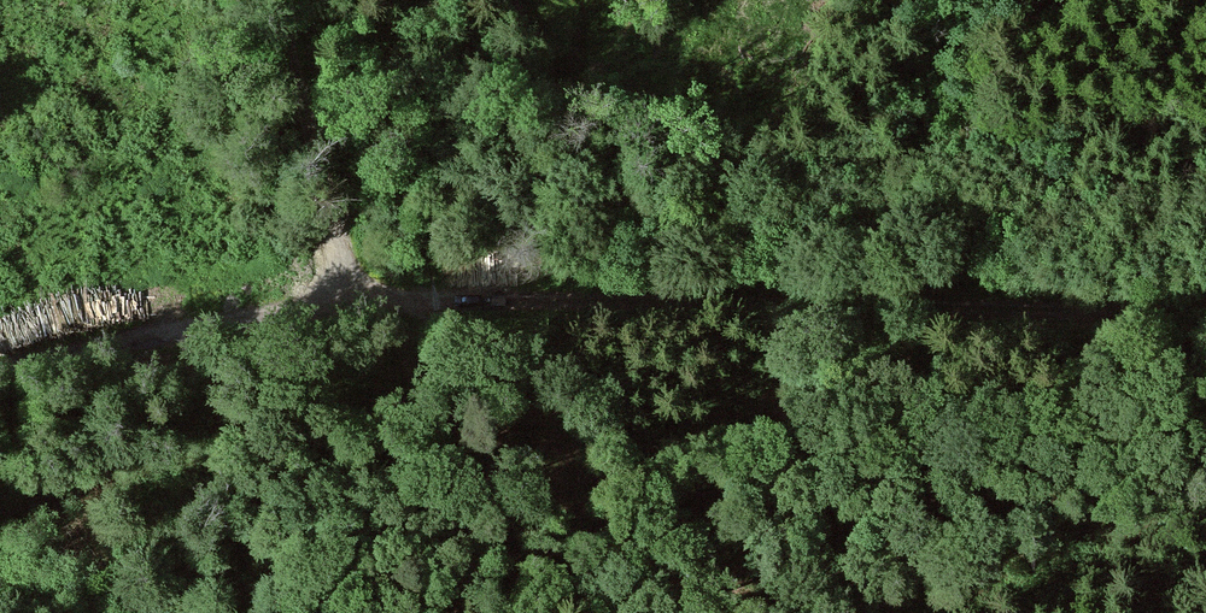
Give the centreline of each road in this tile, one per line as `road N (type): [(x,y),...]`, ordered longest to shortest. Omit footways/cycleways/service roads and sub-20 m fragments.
road 1 (track): [(1205,294),(1105,306),(588,295),(349,300)]
road 2 (track): [(716,612),(716,590),(692,535),(610,421),(567,382),(408,298)]
road 3 (track): [(349,300),(240,313),(0,372)]
road 4 (track): [(293,0),(329,140),(349,300)]

